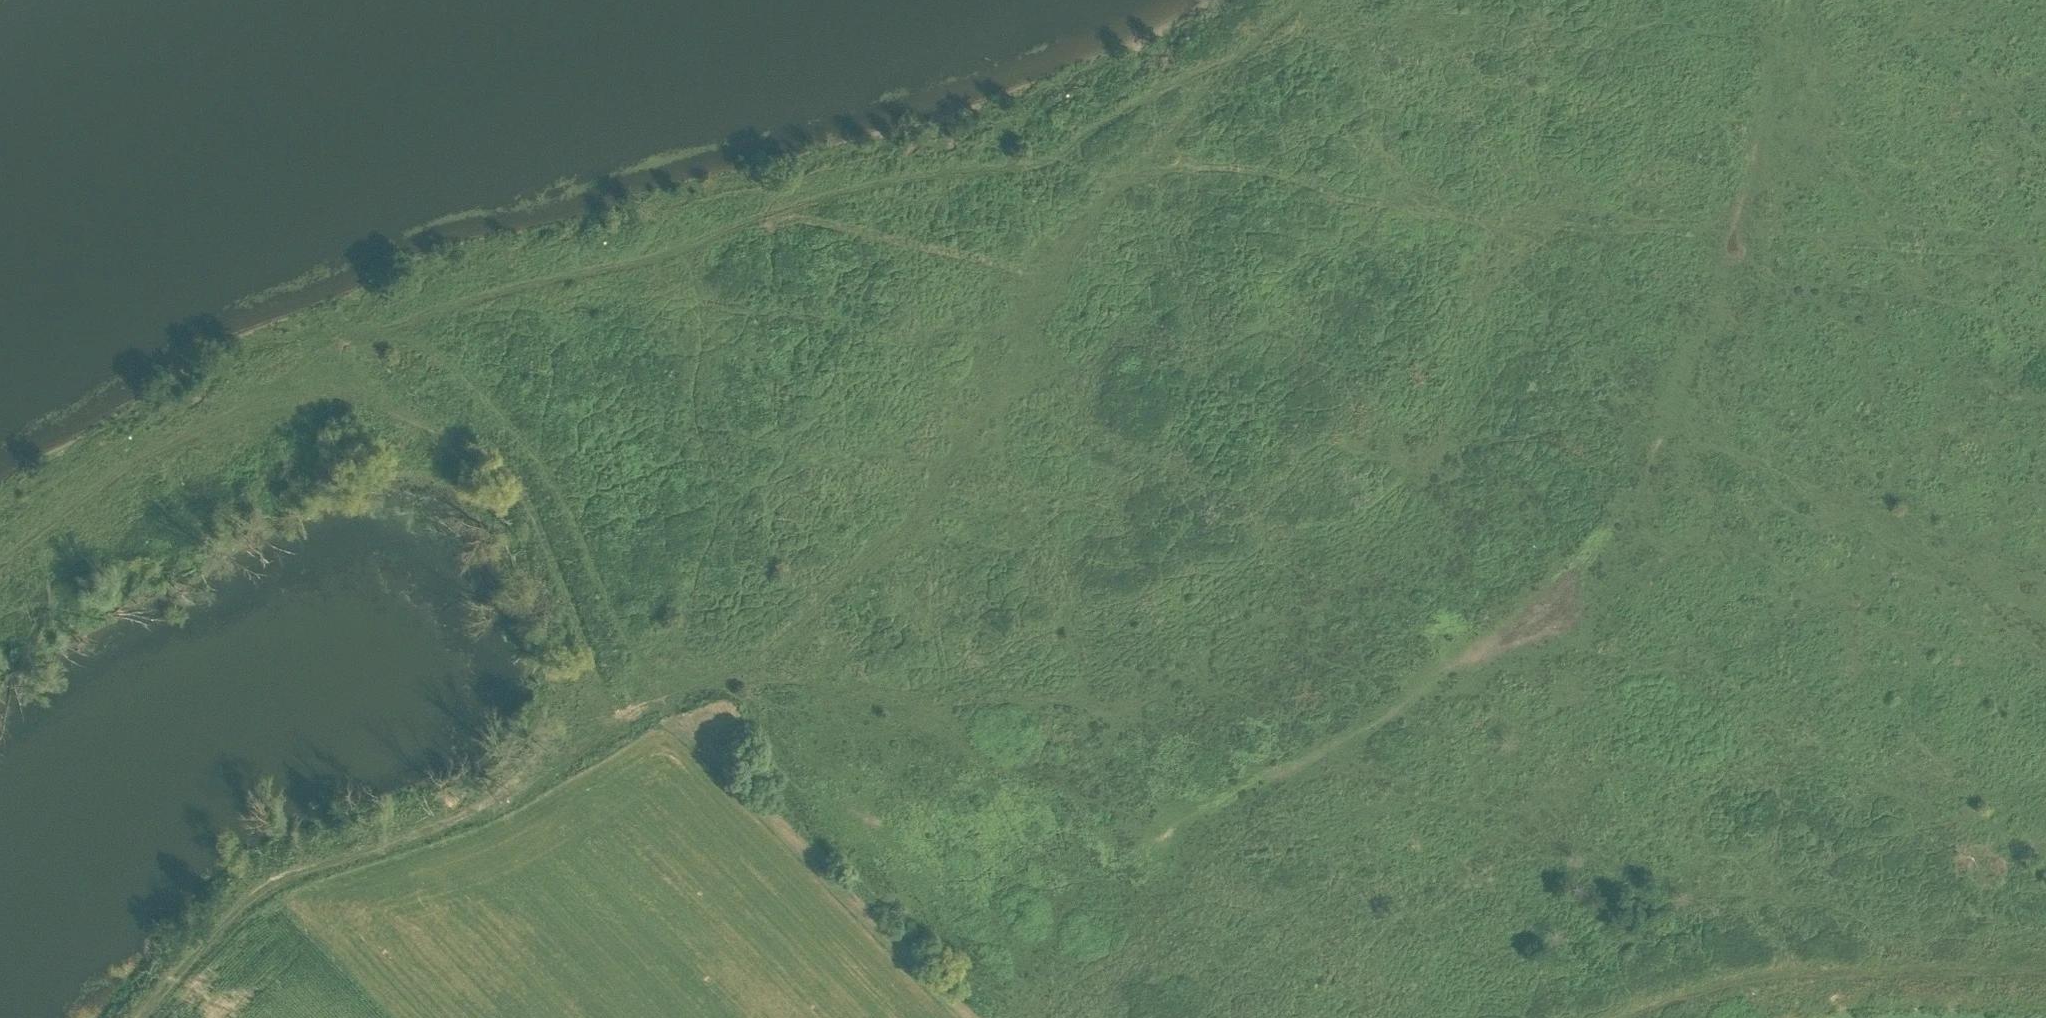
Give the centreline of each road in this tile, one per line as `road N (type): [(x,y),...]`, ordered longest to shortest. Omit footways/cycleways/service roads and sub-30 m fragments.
road 1 (track): [(134,1017),(182,949),(249,890),(408,840),(489,804),(554,745),(572,702),(577,652),(567,585),(541,529),(515,495),(457,452),(346,418),(324,333)]
road 2 (track): [(967,1017),(670,721),(631,720),(593,737),(560,730)]
road 3 (track): [(1602,1017),(1682,986),(1751,973),(2045,968)]
road 4 (track): [(0,559),(27,530),(324,333)]

